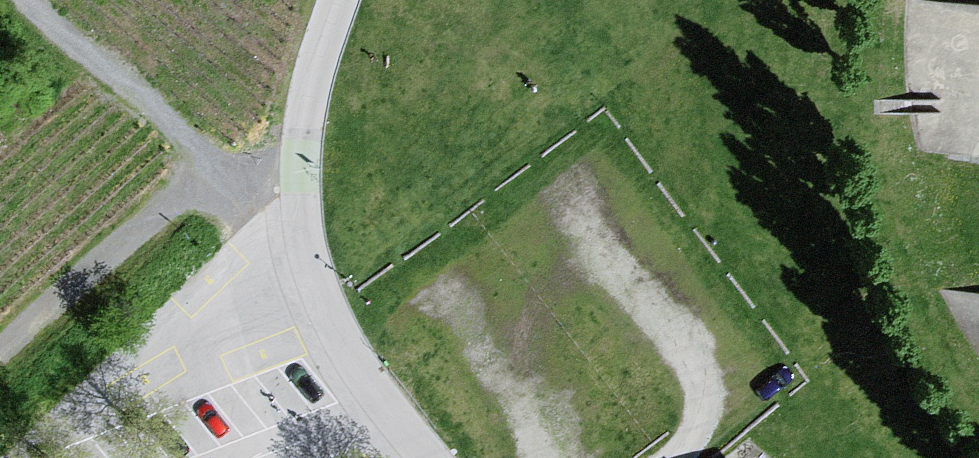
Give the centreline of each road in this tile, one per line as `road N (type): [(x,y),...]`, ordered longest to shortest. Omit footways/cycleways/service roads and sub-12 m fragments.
road 1 (motorway): [(0,275),(978,368)]
road 2 (motorway): [(978,83),(0,30)]
road 3 (residential): [(390,457),(357,419),(293,237),(305,109),(336,0)]

